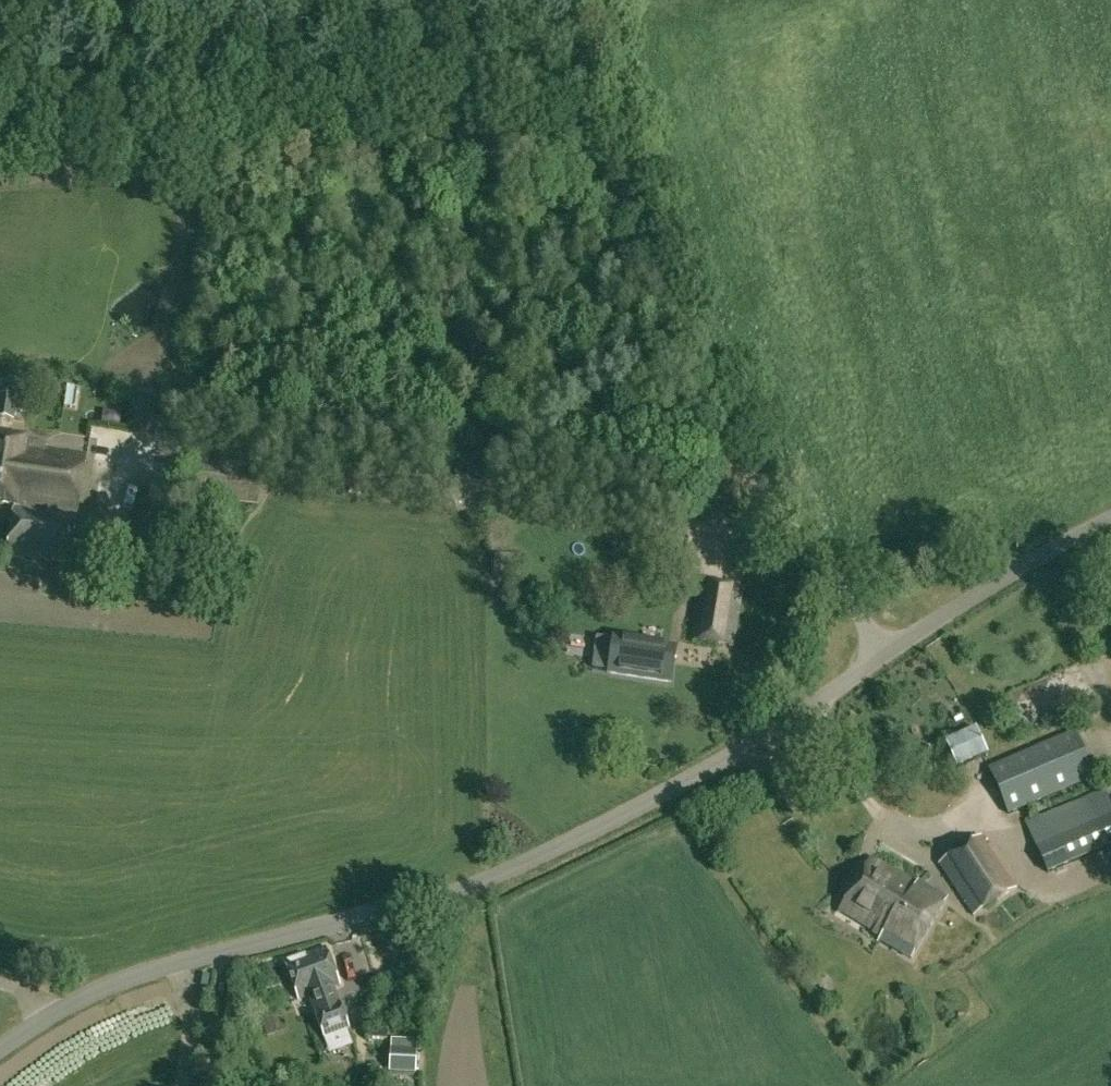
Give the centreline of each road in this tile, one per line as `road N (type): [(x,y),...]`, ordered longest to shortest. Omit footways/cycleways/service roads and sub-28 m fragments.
road 1 (unclassified): [(0,1048),(75,999),(124,979),(430,898),(576,838),(735,754),(888,650),(1110,517)]
road 2 (track): [(668,267),(614,253),(553,149),(417,146),(273,154),(197,173),(0,173)]
road 3 (track): [(795,525),(754,472),(702,363),(582,0)]
road 4 (track): [(0,52),(220,0)]

